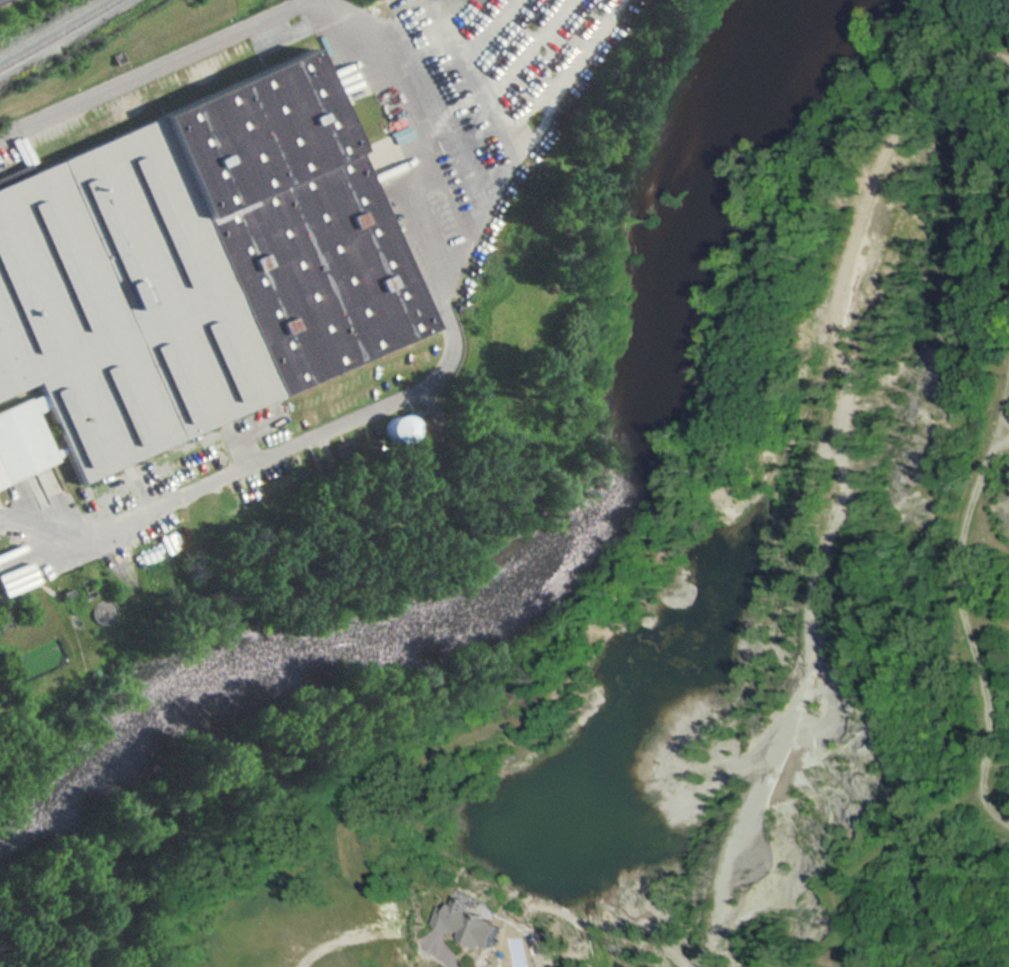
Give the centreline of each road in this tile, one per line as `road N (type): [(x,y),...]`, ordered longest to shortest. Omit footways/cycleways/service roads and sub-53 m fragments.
road 1 (track): [(1008,55),(984,56),(939,84),(899,139),(843,284),(820,379),(768,481)]
road 2 (track): [(979,790),(990,716),(959,569),(1008,389)]
road 3 (track): [(979,790),(850,876),(837,908),(843,966)]

